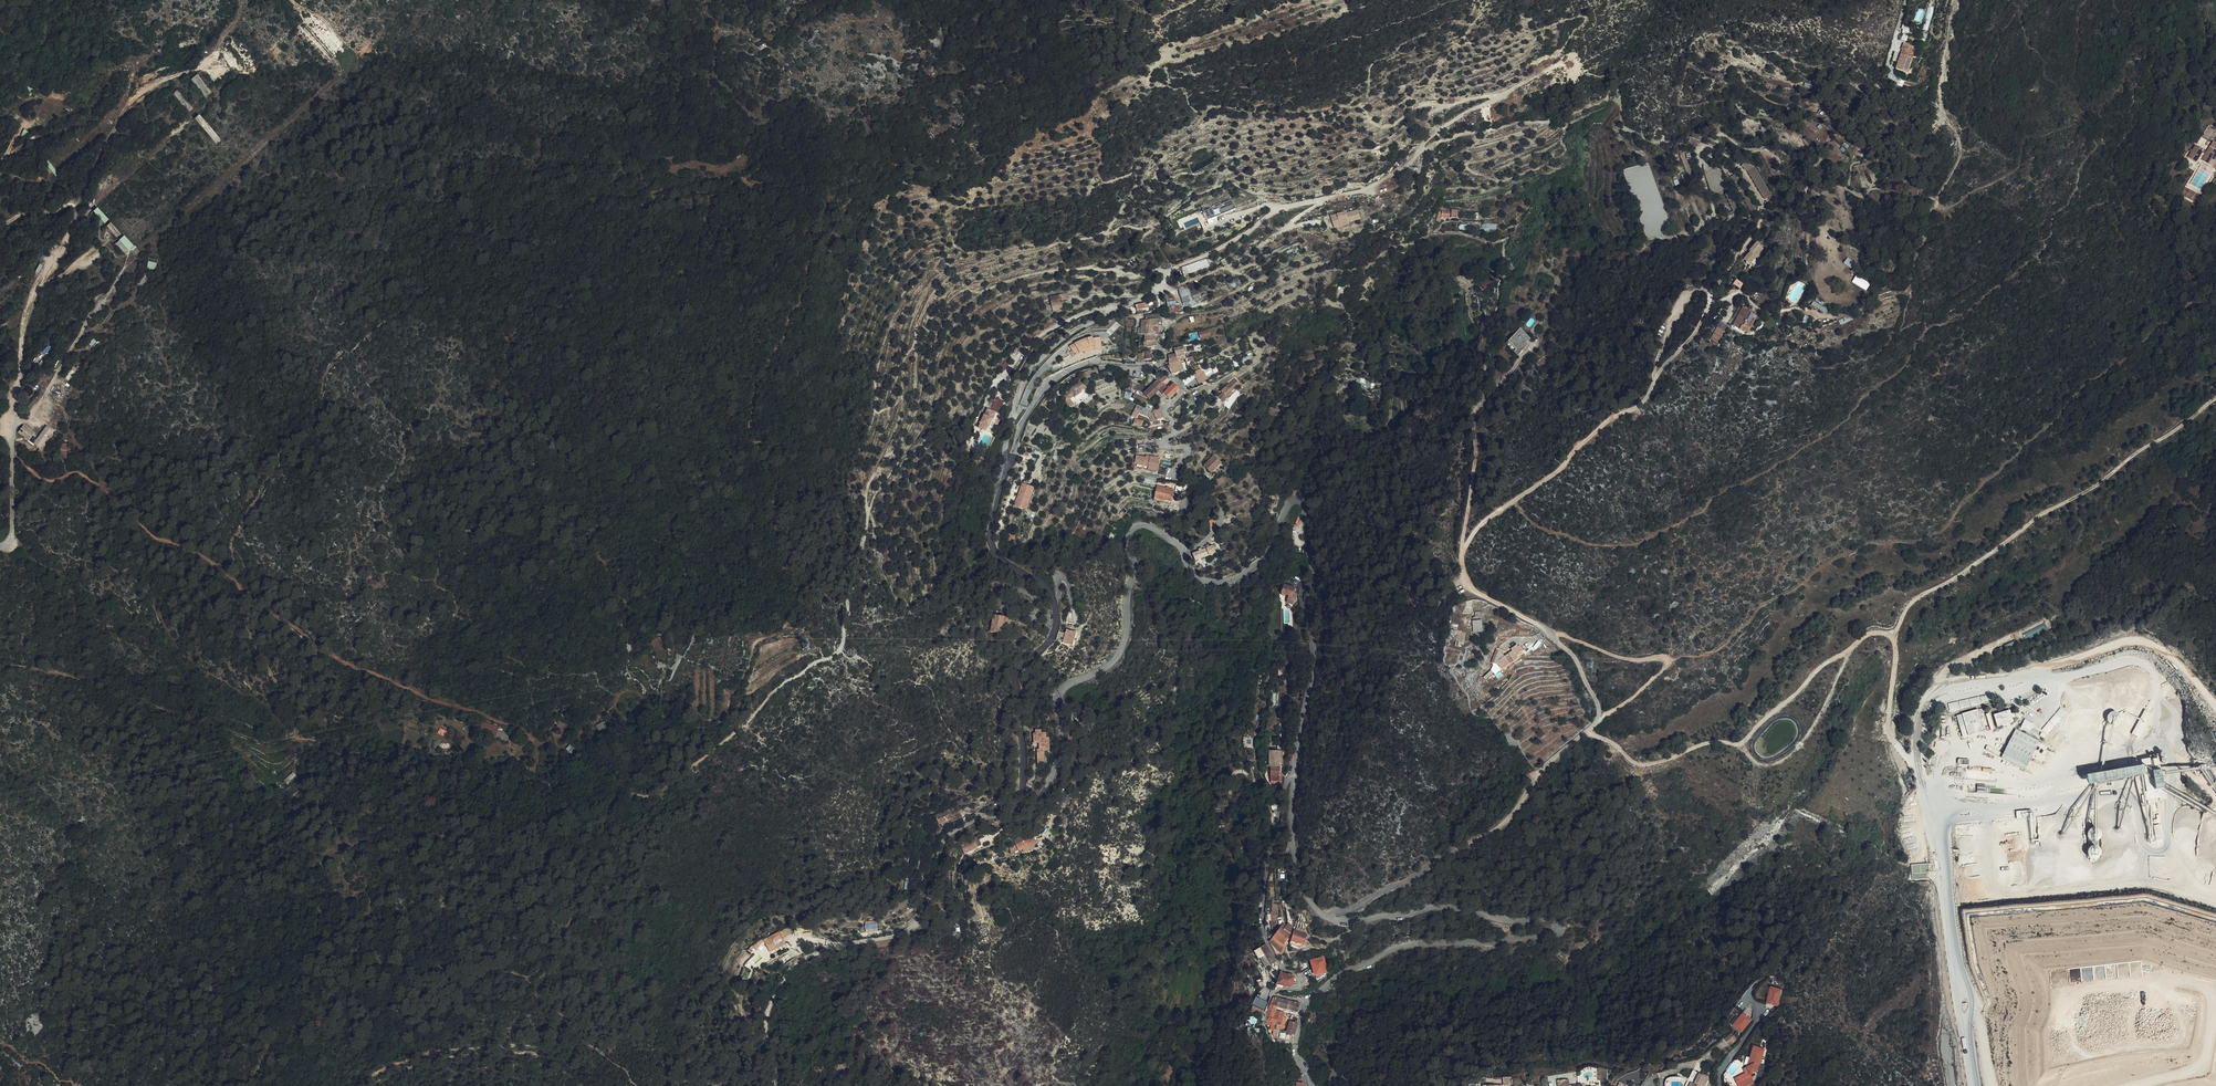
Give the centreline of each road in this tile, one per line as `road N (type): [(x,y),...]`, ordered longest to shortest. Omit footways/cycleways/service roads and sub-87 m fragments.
road 1 (unclassified): [(1312,1085),(1295,1046),(1304,1003),(1341,974),(1398,948),(1497,944),(1556,928),(1545,919),(1508,921),(1453,907),(1334,920),(1302,890),(1293,802),(1310,683),(1314,578),(1303,497),(1290,502),(1261,559),(1223,581),(1201,580),(1175,542),(1150,526),(1133,528),(1124,640),(1106,666),(1064,688),(1052,775),(1024,820),(1012,819),(1022,774),(1019,670),(1056,624),(1050,591),(990,541),(1021,425),(1066,371),(1097,363),(1161,365)]
road 2 (track): [(1168,273),(1041,273),(981,293),(954,312),(927,354),(909,431),(869,482),(839,652),(786,682),(657,794),(646,798),(611,777),(541,783),(450,773),(398,756)]
road 3 (track): [(1417,152),(1464,134),(1547,122),(1615,100),(1626,131),(1642,143),(1712,151),(1736,167),(1762,213),(1702,322),(1640,406),(1601,427),(1563,466),(1486,521),(1462,552)]
road 4 (track): [(727,712),(754,650),(786,622),(792,604),(766,456),(750,423),(817,233),(804,207),(750,175)]
road 5 (track): [(290,0),(321,17),(355,52),(355,65),(135,258),(88,318),(36,419),(12,421)]
road 6 (track): [(235,583),(333,656),(540,740),(599,719),(629,690),(665,712),(727,712),(737,731)]
road 7 (track): [(1916,763),(1890,728),(1892,636),(1915,598),(1966,572),(2215,399)]
road 8 (track): [(12,421),(24,319),(104,146),(135,98),(211,65),(241,0)]
road 9 (track): [(12,455),(48,481),(85,476),(146,531),(206,558),(235,583),(254,643),(294,717),(296,739)]
road 10 (track): [(1010,814),(980,817),(947,838),(931,904),(914,926),(828,947),(782,982),(766,1024),(774,1085)]
road 11 (track): [(1168,273),(1283,209),(1362,191),(1400,173),(1440,129),(1528,82)]
road 12 (track): [(1586,731),(1647,766),(1704,744),(1739,744),(1829,660),(1864,636),(1892,636)]
road 13 (track): [(1437,234),(1364,267),(1268,286),(1167,328)]
road 14 (track): [(1550,631),(1474,592),(1464,578),(1476,407)]
road 15 (track): [(1955,0),(1940,102),(1959,158),(1938,205),(1946,210),(1972,192)]
road 16 (track): [(1010,464),(1005,434),(1037,360),(1081,327),(1158,289)]
road 17 (track): [(1852,648),(1792,755),(1761,765),(1739,744)]
road 18 (track): [(0,547),(13,537),(12,421)]
road 19 (track): [(1668,661),(1625,659),(1550,631)]

